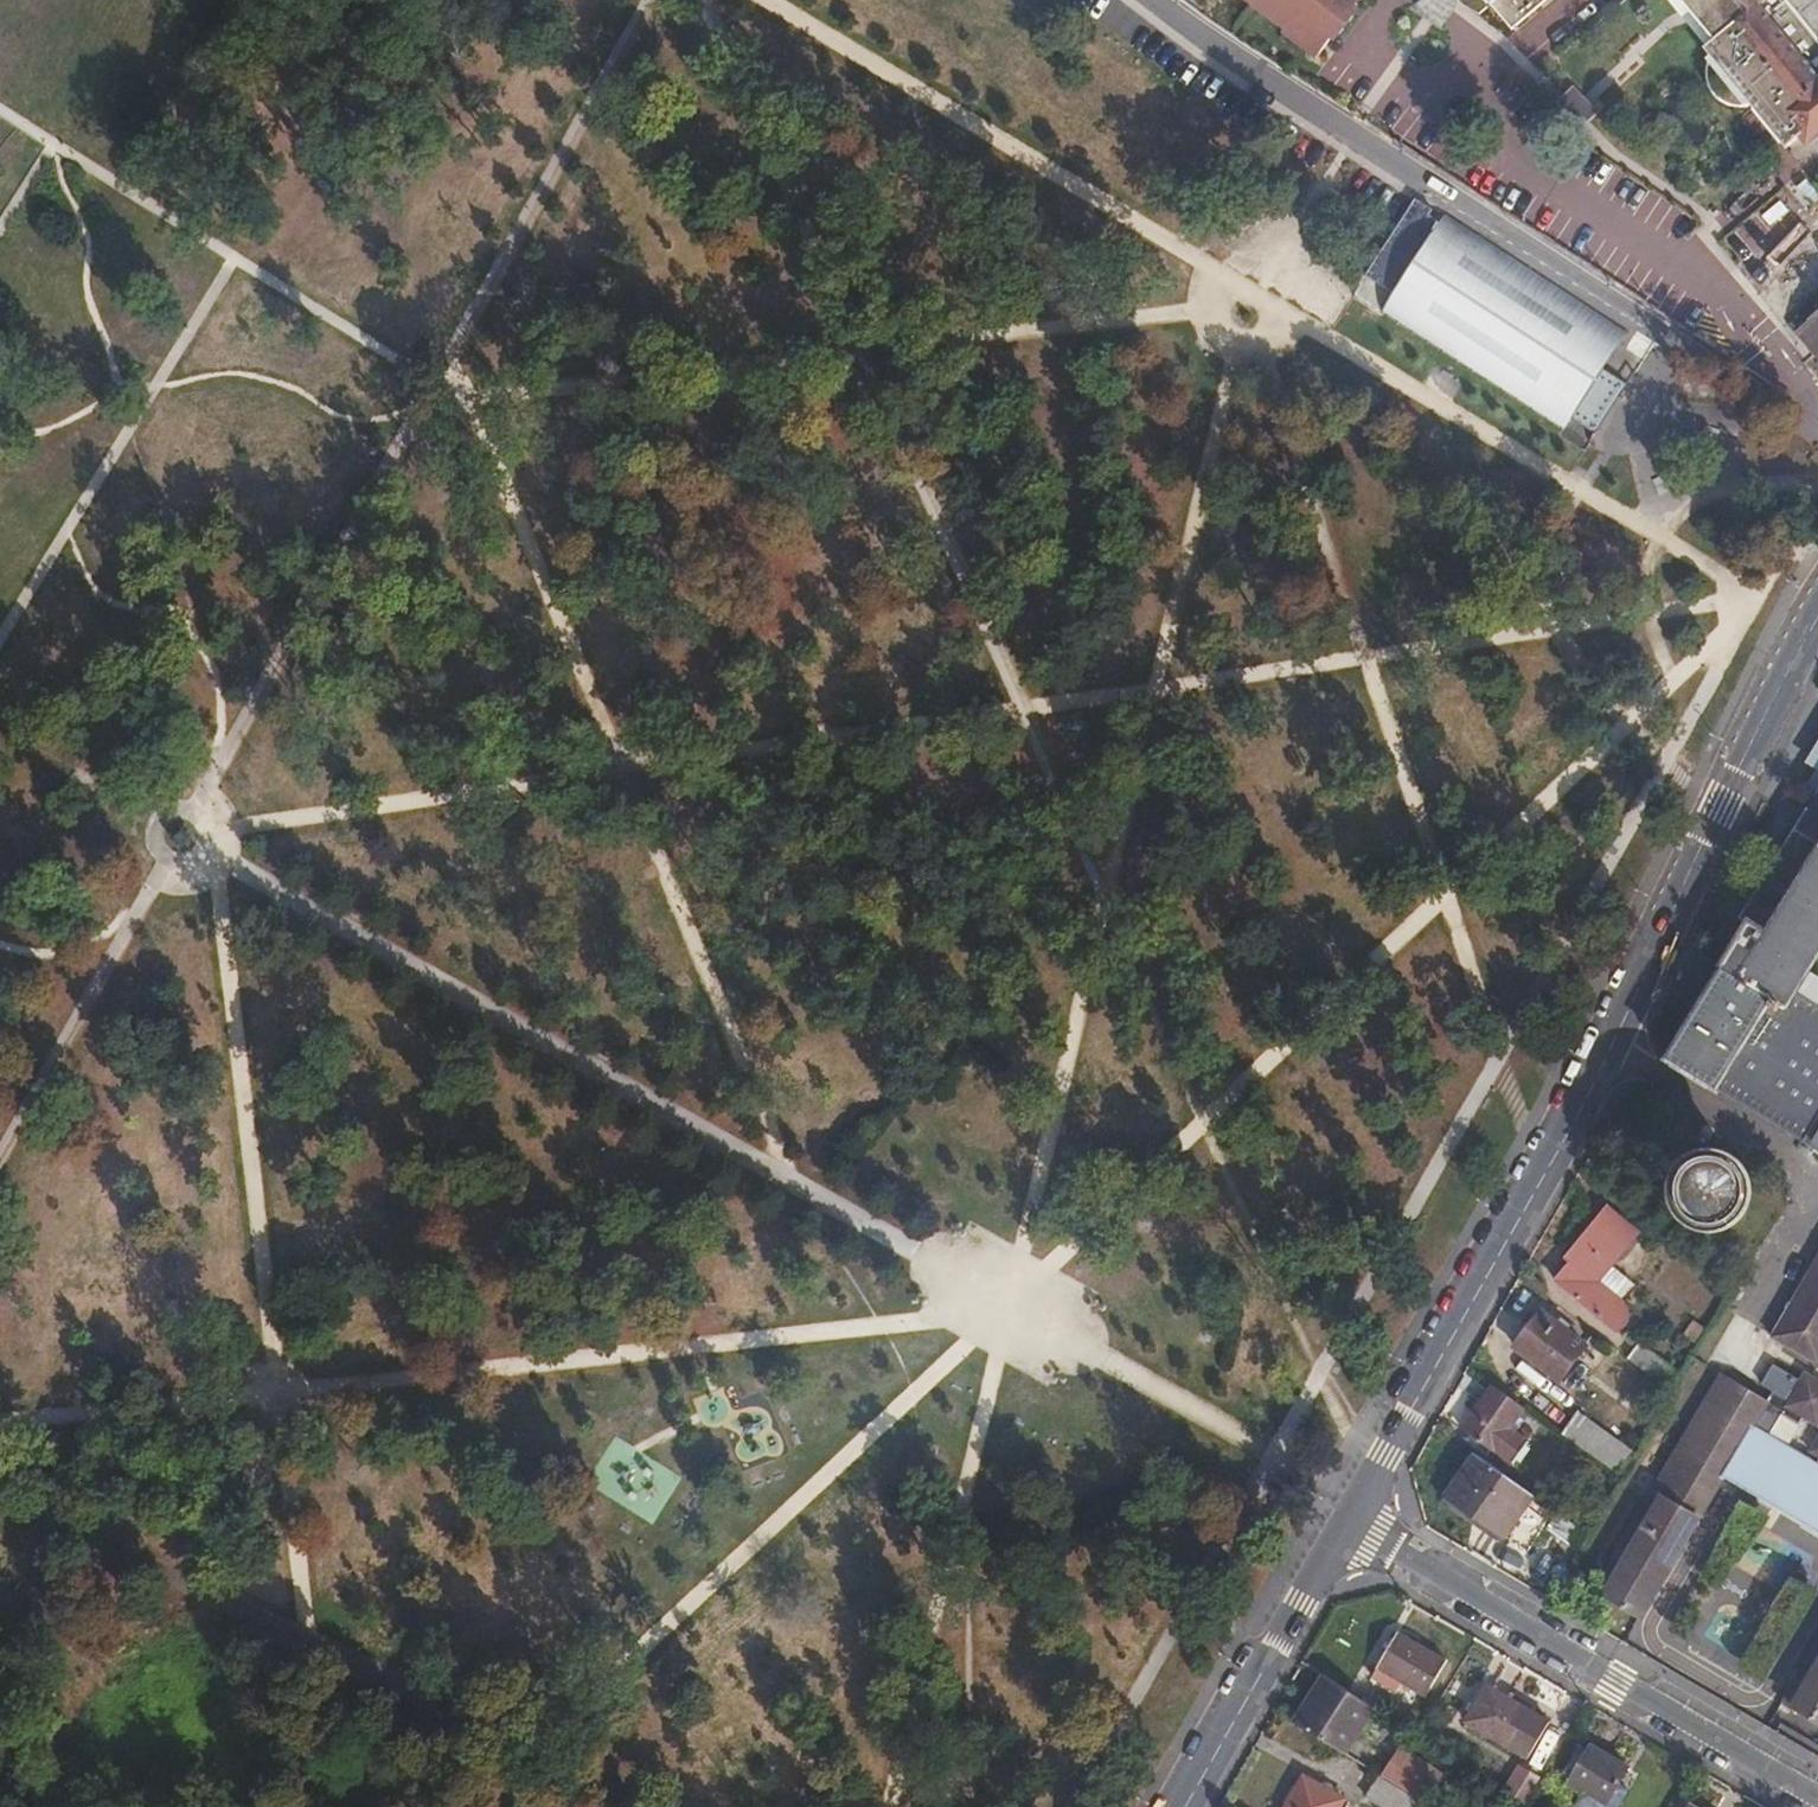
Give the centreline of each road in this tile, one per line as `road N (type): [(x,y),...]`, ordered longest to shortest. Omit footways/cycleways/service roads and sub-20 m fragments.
road 1 (residential): [(1817,619),(1563,1136),(1347,1521)]
road 2 (residential): [(1153,0),(1817,430)]
road 3 (residential): [(1347,1521),(1817,1801)]
road 4 (residential): [(1347,1521),(1184,1806)]

